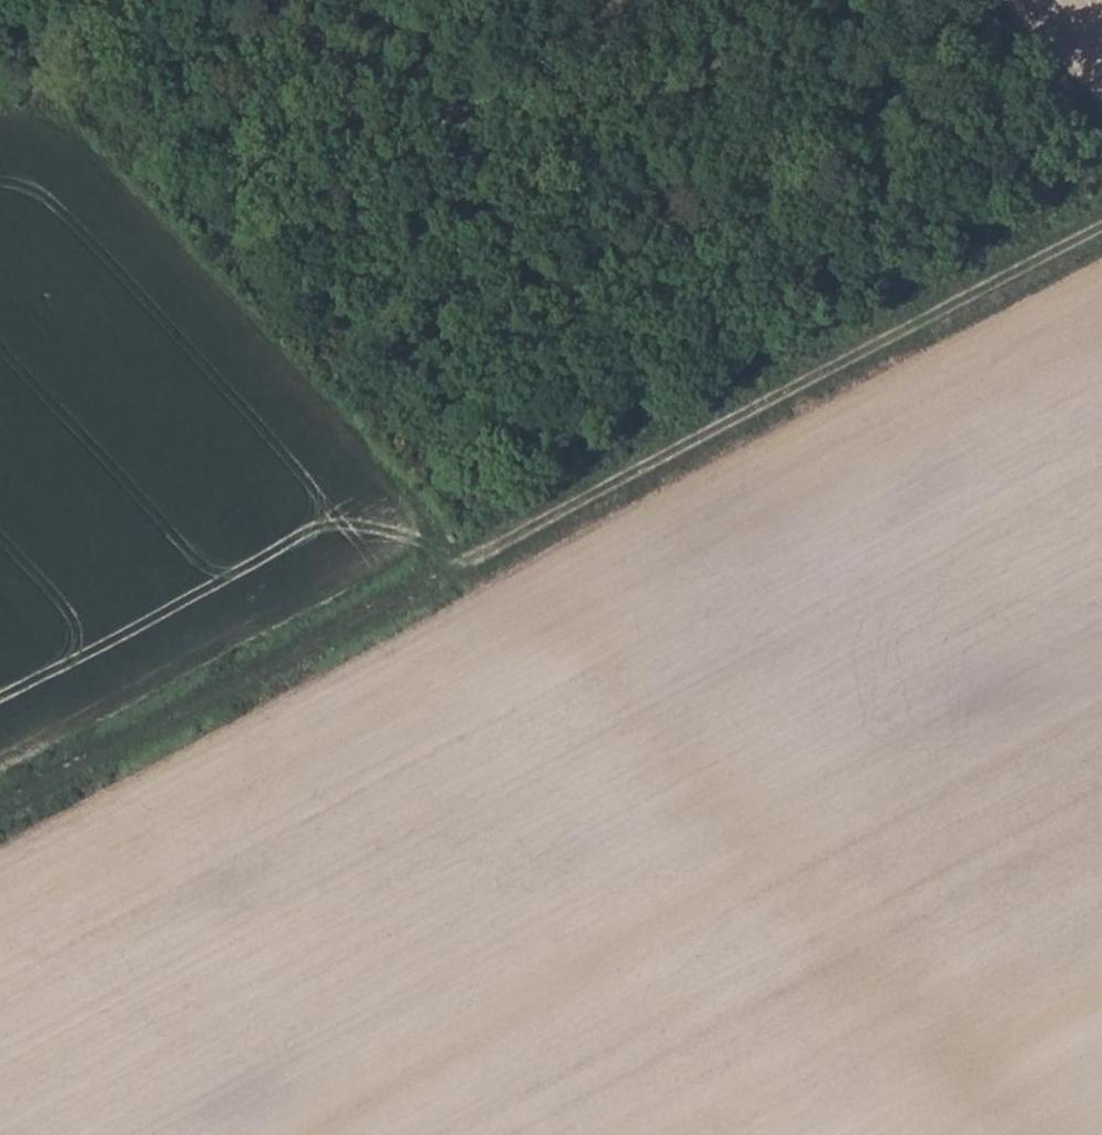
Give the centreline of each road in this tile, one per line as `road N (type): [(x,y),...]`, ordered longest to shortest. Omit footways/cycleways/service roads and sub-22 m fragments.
road 1 (track): [(1101,227),(0,813)]

